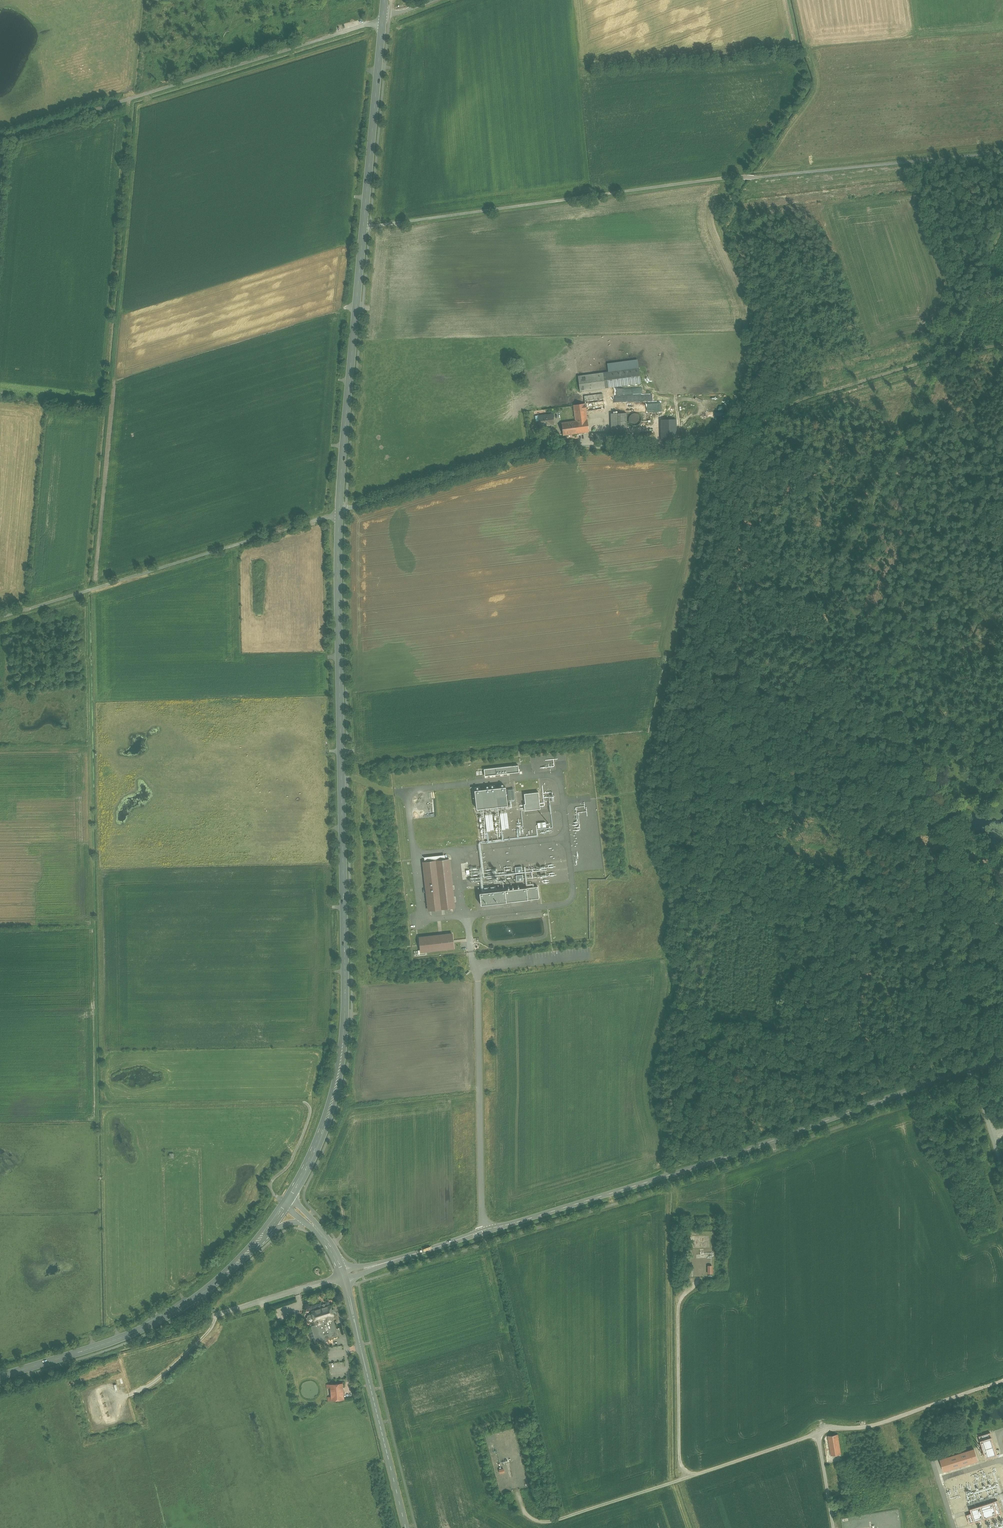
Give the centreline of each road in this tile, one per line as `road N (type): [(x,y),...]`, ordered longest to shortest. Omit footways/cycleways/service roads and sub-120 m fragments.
road 1 (primary): [(286,1203),(327,1113),(343,1029),(339,513)]
road 2 (secondary): [(969,1068),(715,1161),(344,1277)]
road 3 (unclassified): [(1002,153),(736,177),(363,228)]
road 4 (track): [(518,1489),(525,1516),(542,1523),(1002,1381)]
road 5 (track): [(936,366),(846,577),(956,828)]
road 6 (unclassified): [(0,139),(383,20)]
road 7 (unclassified): [(339,513),(576,446),(722,449)]
road 8 (unclassified): [(0,620),(339,513)]
road 9 (track): [(1002,727),(690,673)]
road 10 (primary): [(0,1375),(156,1322),(210,1287),(265,1231)]
road 11 (primary): [(339,513),(363,228)]
road 12 (tertiary): [(344,1277),(406,1527)]
road 13 (track): [(722,449),(816,402),(936,366)]
road 14 (primary): [(363,228),(383,20)]
road 15 (track): [(690,1478),(681,1462),(678,1301),(696,1278)]
road 16 (track): [(1002,219),(936,366)]
road 17 (unclassified): [(344,1277),(218,1315)]

